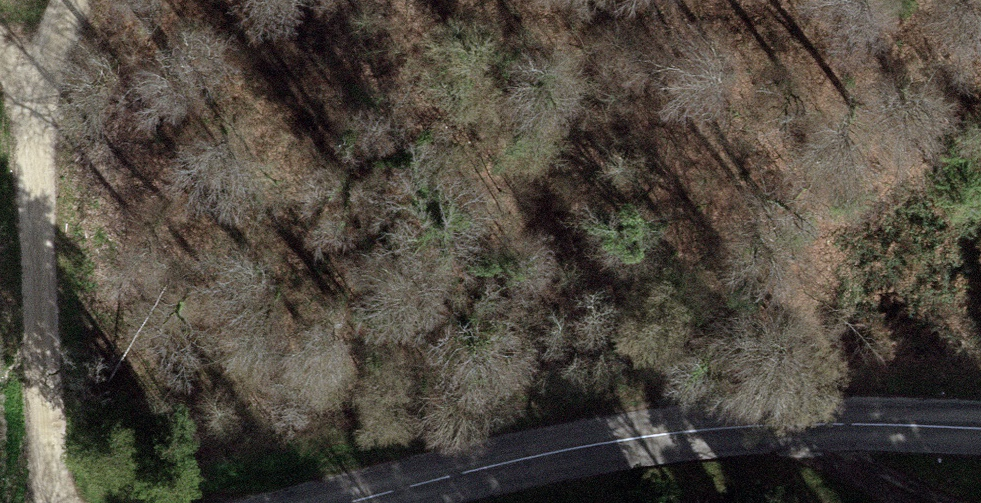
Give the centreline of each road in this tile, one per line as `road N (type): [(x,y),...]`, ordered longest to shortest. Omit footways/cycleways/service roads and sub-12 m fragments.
road 1 (tertiary): [(980,428),(794,421),(664,433),(342,502)]
road 2 (track): [(50,502),(30,82),(0,50)]
road 3 (track): [(794,421),(950,502)]

